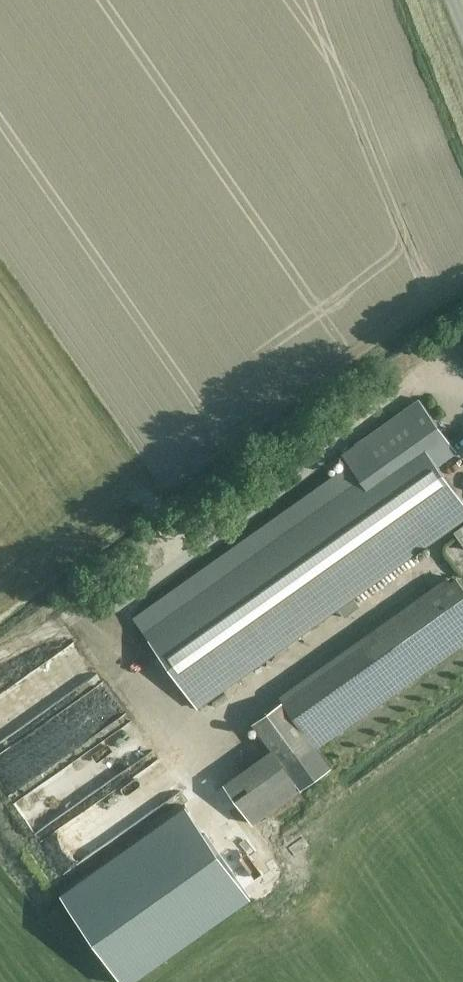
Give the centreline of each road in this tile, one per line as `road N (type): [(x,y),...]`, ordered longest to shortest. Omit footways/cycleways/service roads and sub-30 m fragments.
road 1 (track): [(0,657),(33,634),(64,626),(95,639),(137,679),(186,757),(440,572)]
road 2 (track): [(64,626),(113,611),(428,384),(462,390)]

